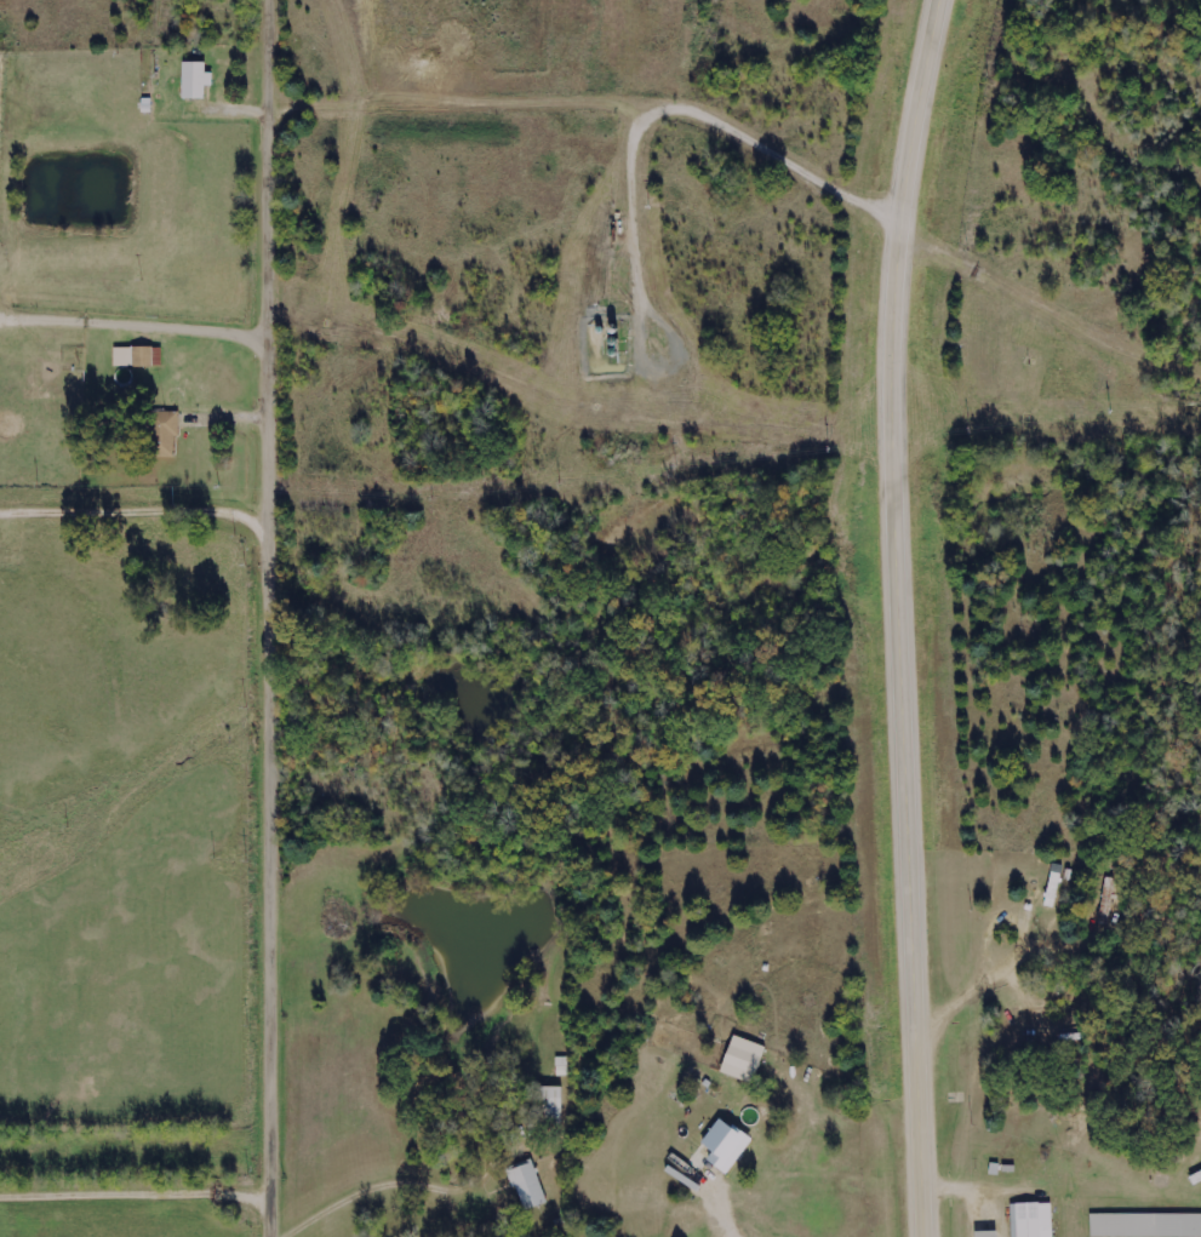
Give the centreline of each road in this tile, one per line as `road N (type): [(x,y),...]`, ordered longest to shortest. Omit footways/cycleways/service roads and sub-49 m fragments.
road 1 (tertiary): [(938,0),(908,147),(892,397),(927,1236)]
road 2 (residential): [(280,1236),(277,0)]

